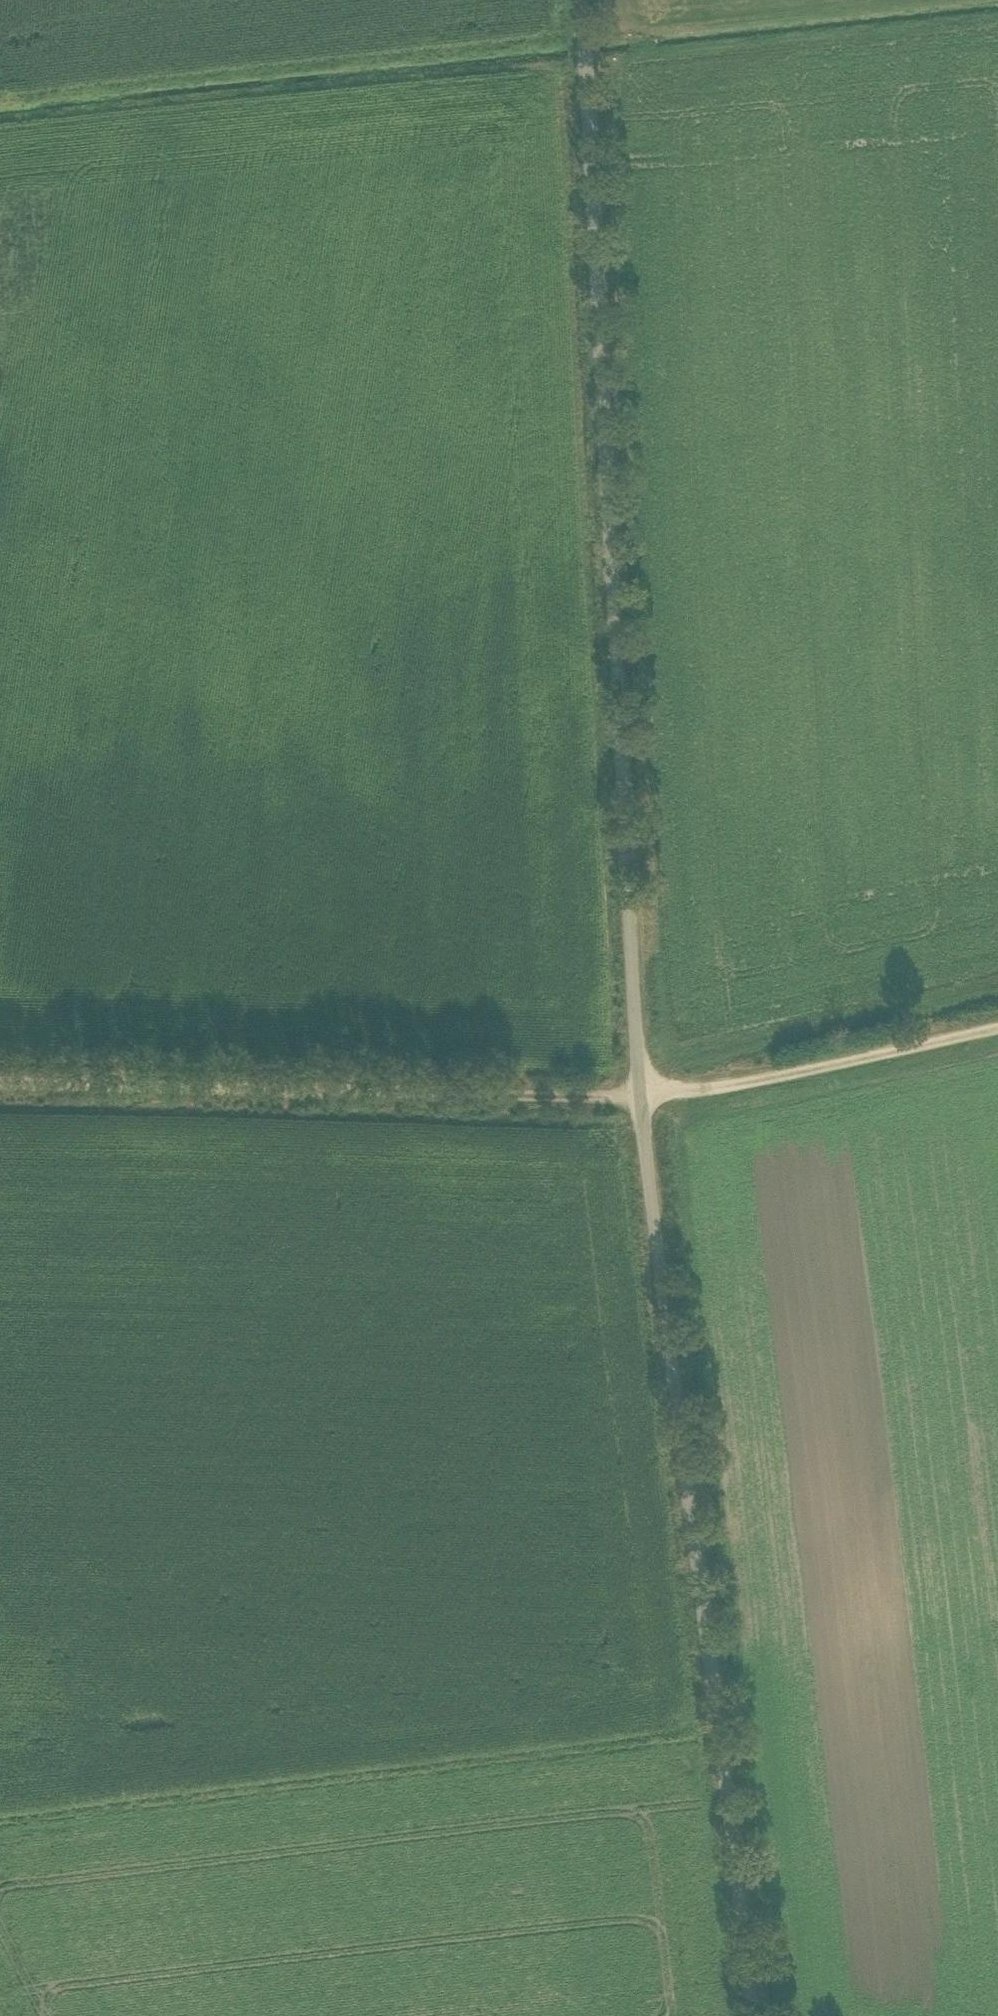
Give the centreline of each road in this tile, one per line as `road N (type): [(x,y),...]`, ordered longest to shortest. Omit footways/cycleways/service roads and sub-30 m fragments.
road 1 (unclassified): [(762,2015),(626,976),(580,0)]
road 2 (track): [(0,1079),(637,1092)]
road 3 (track): [(997,1014),(637,1092)]

